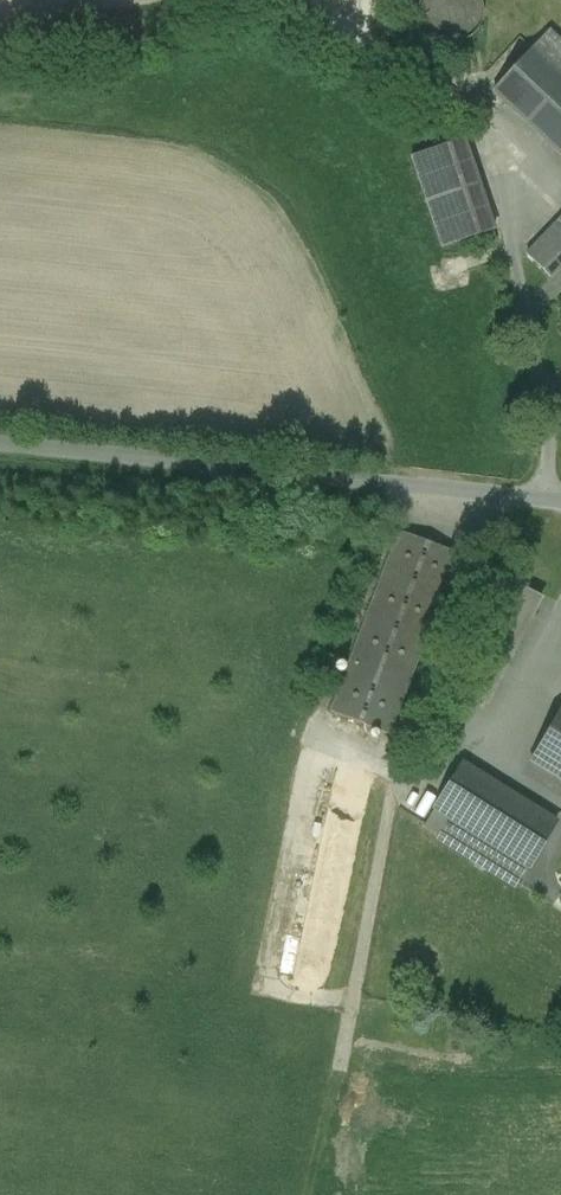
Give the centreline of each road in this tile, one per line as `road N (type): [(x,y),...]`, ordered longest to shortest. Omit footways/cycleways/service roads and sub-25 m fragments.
road 1 (unclassified): [(0,442),(560,499)]
road 2 (track): [(393,791),(339,1071)]
road 3 (track): [(315,1194),(339,1071)]

